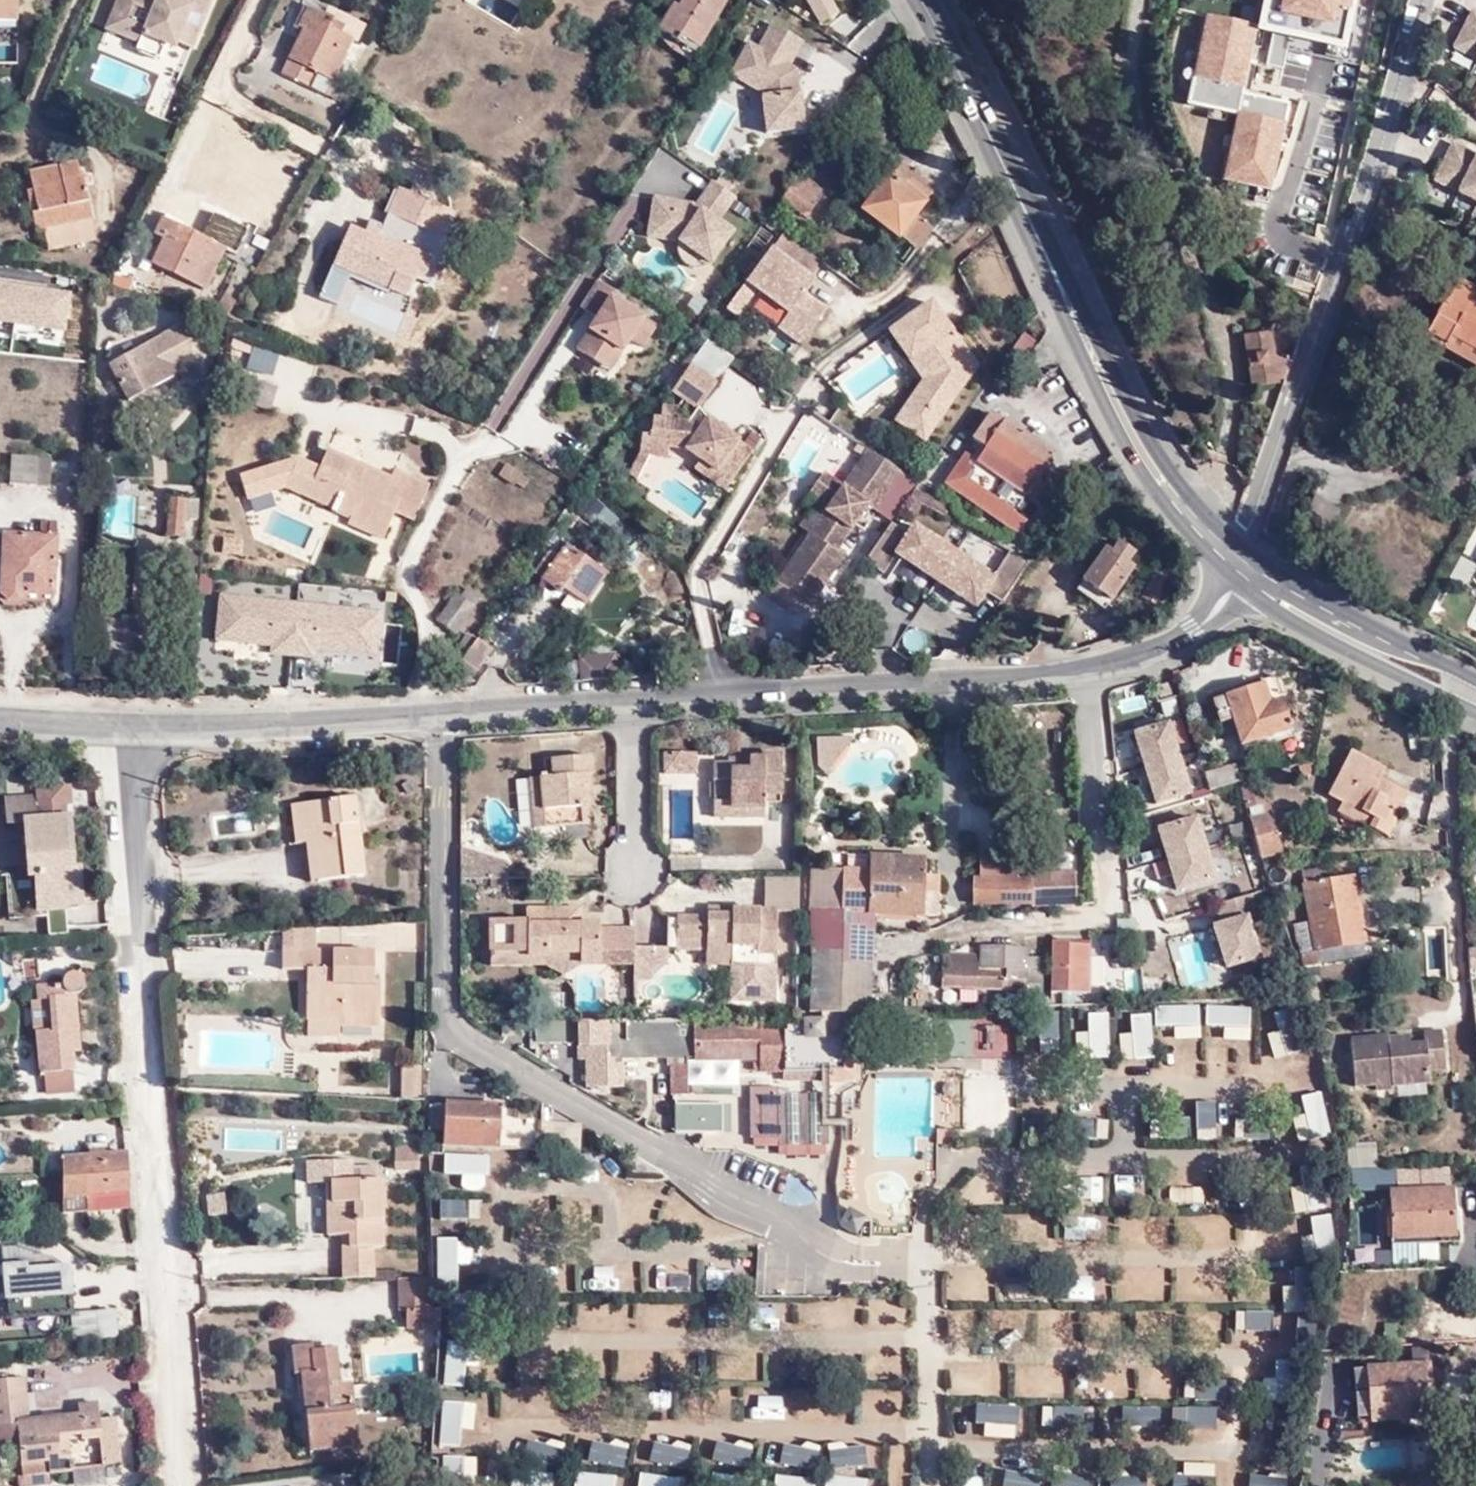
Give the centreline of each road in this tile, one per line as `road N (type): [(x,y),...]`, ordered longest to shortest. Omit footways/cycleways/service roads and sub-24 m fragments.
road 1 (residential): [(130,726),(193,1485)]
road 2 (primary): [(1228,556),(1138,444),(1009,164),(922,0)]
road 3 (residential): [(1228,556),(1248,533),(1417,0)]
road 4 (tertiary): [(636,704),(130,726)]
road 5 (tertiary): [(1092,667),(932,689),(636,704)]
road 6 (residential): [(1092,667),(1110,904),(1028,921)]
road 7 (primary): [(1246,570),(1331,635),(1475,713)]
road 8 (primary): [(1475,683),(1246,570)]
road 9 (residential): [(261,0),(222,81),(229,94),(318,139)]
road 10 (tertiary): [(1246,570),(1195,633),(1092,667)]
road 11 (residential): [(636,704),(637,877)]
road 12 (tertiary): [(130,726),(0,716)]

